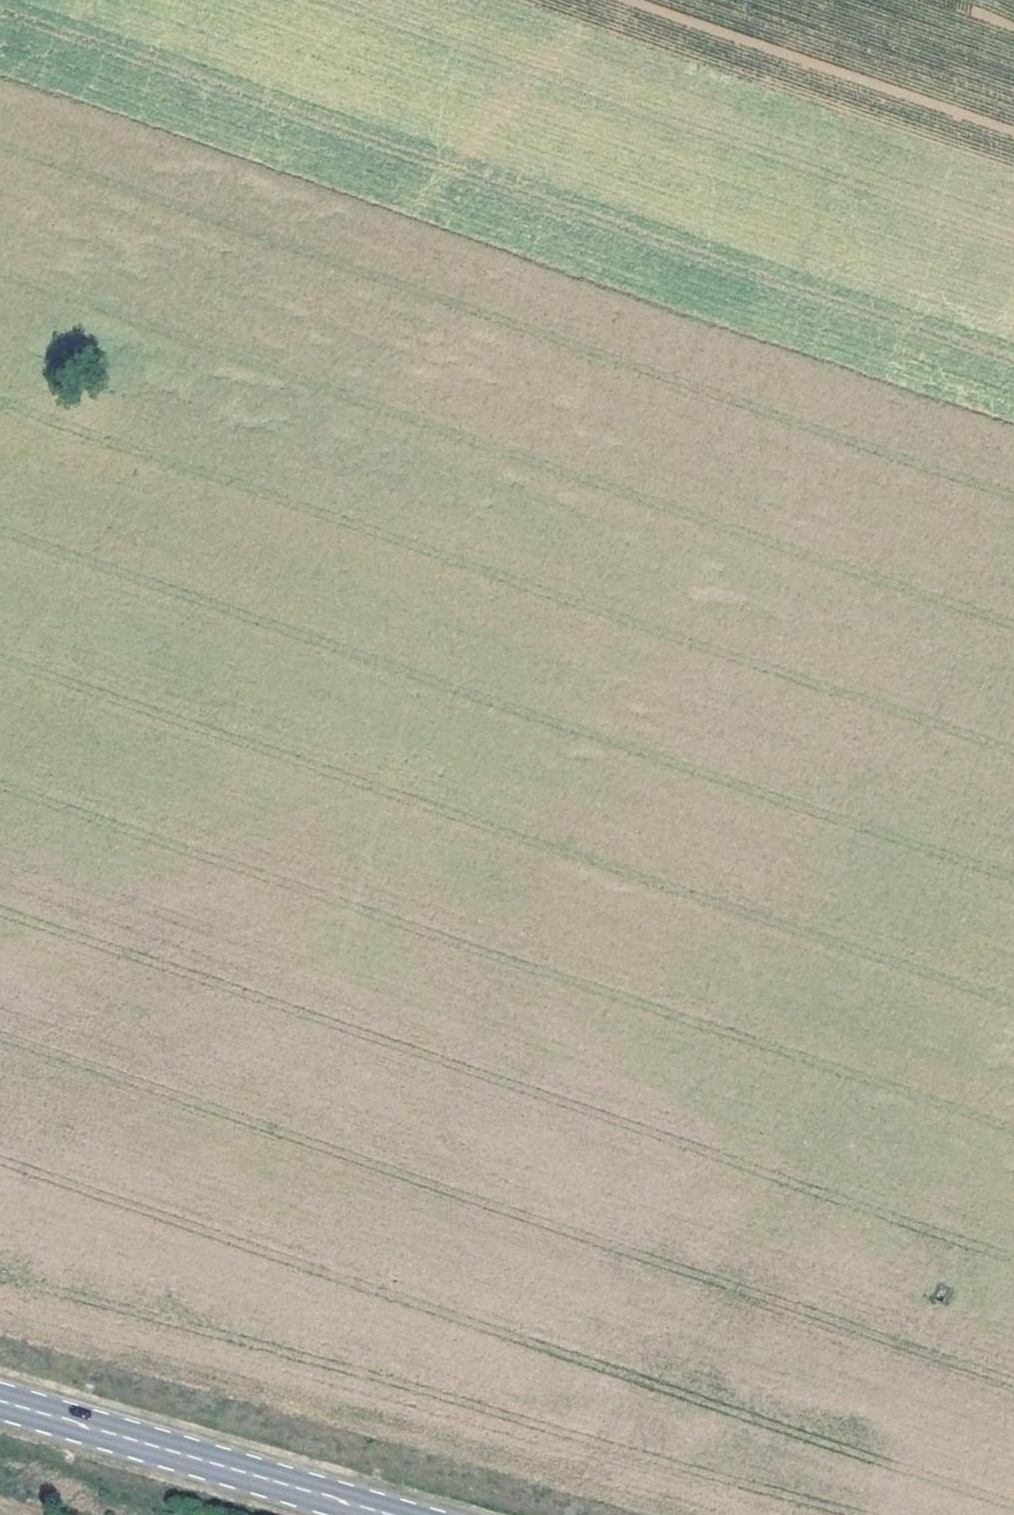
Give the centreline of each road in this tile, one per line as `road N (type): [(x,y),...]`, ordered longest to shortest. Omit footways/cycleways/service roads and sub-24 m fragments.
road 1 (primary): [(381,1514),(0,1400)]

